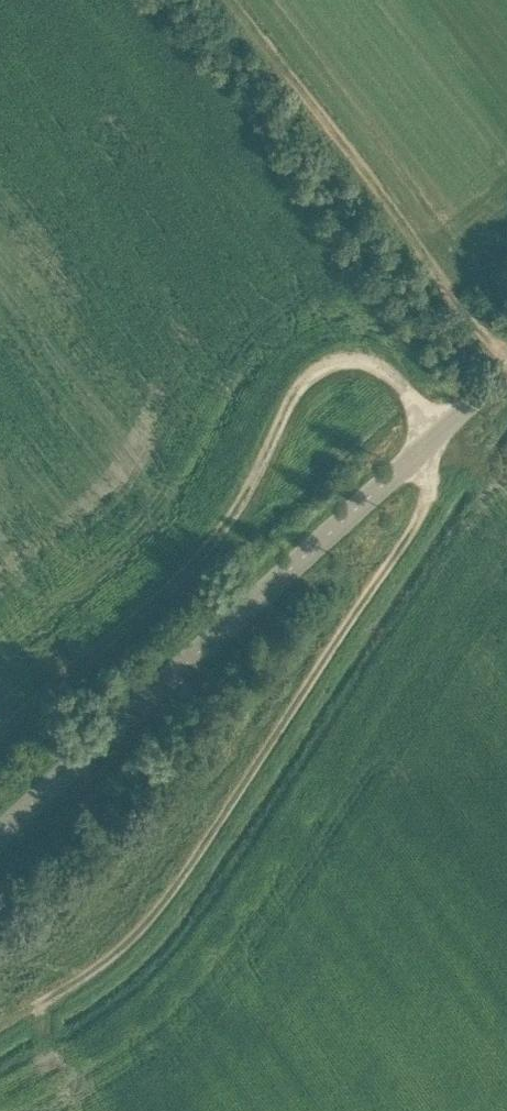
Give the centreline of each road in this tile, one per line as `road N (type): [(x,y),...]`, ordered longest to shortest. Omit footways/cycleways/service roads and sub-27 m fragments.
road 1 (track): [(35,1008),(145,925),(359,618),(435,485),(422,454)]
road 2 (unclassified): [(0,827),(506,376)]
road 3 (track): [(506,347),(238,0)]
road 4 (track): [(447,432),(370,369),(334,368),(298,394),(279,430)]

